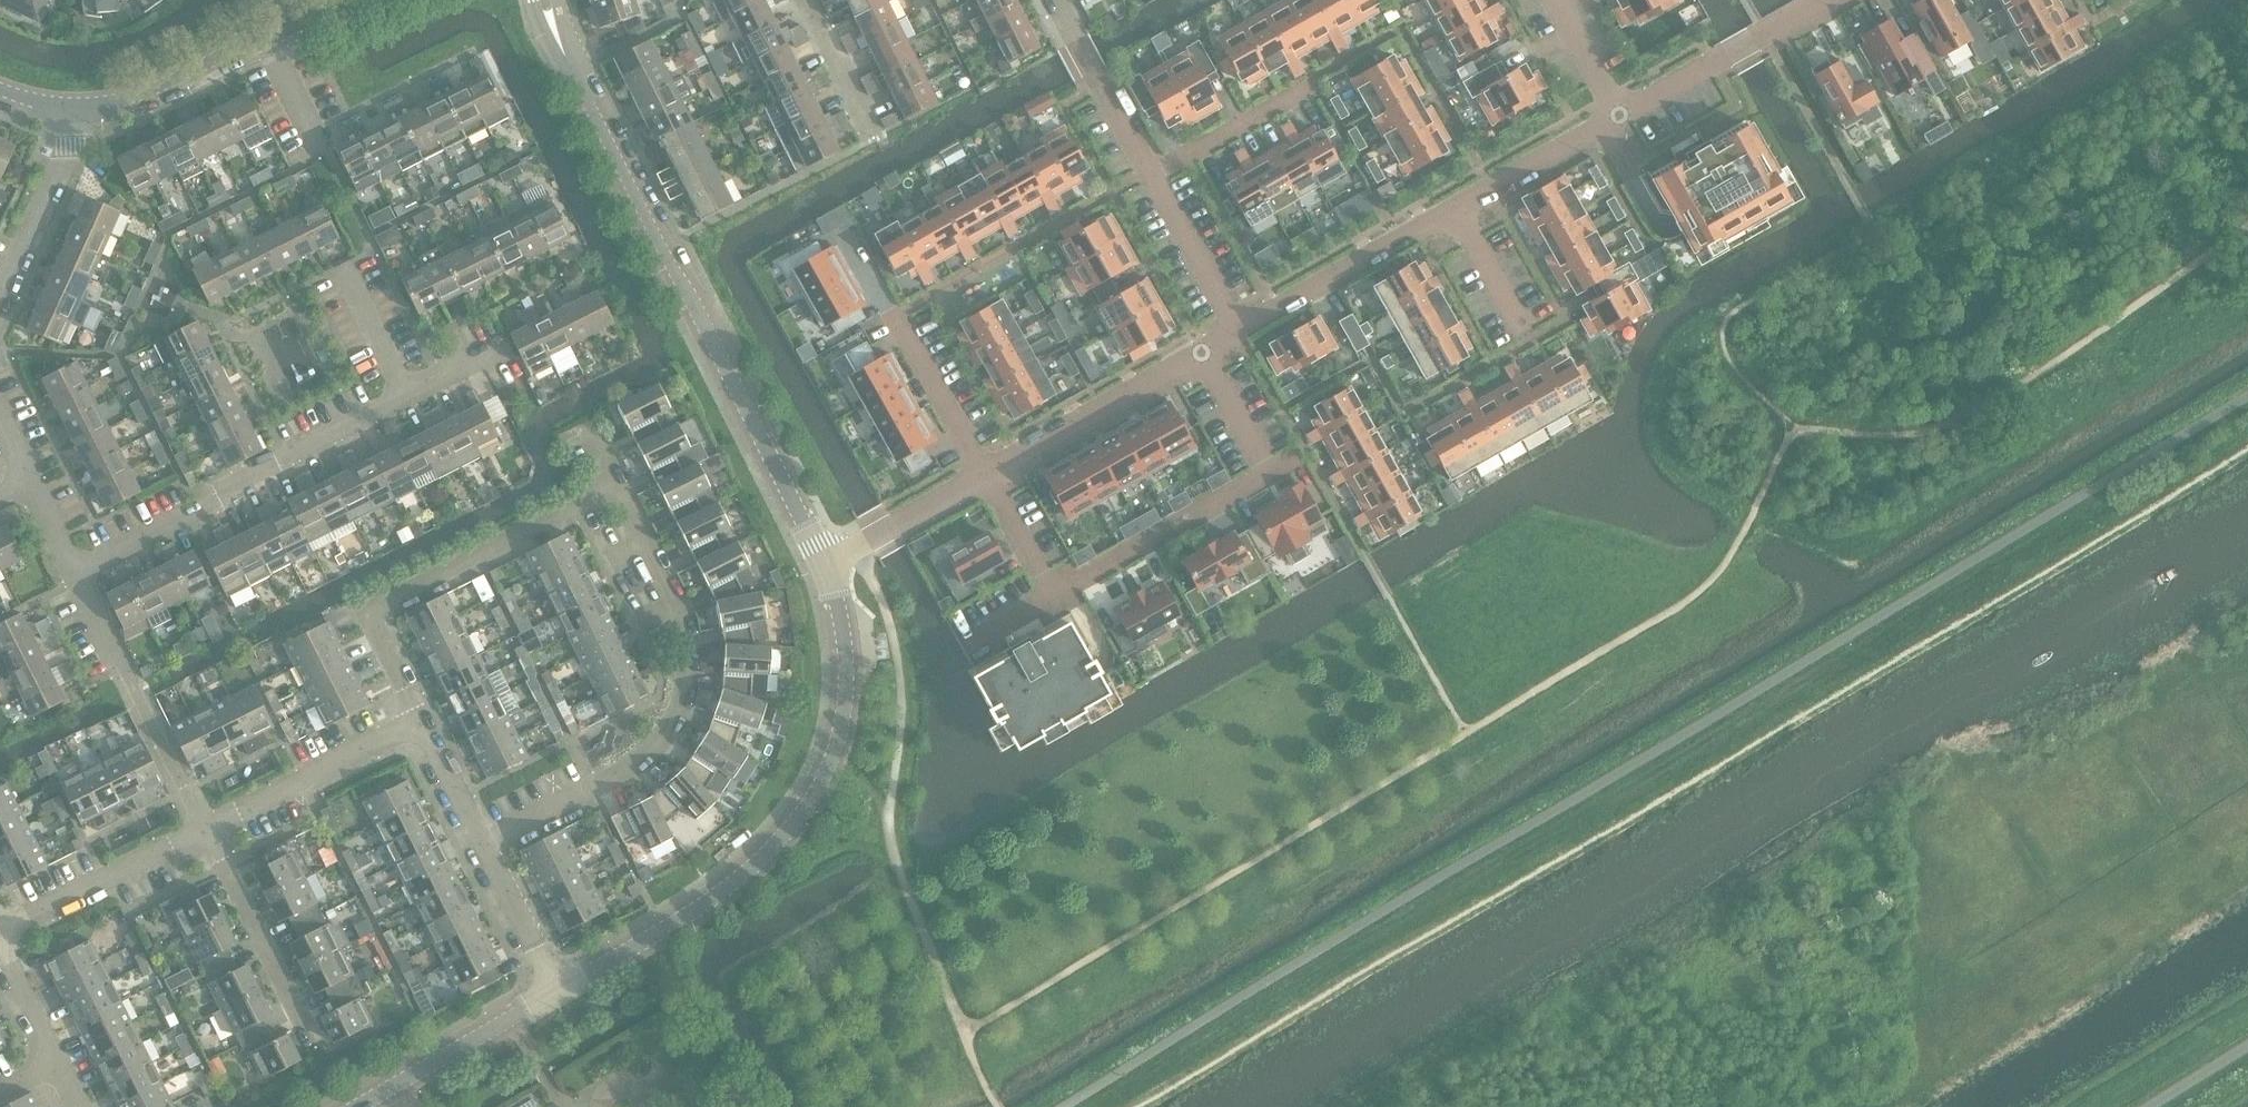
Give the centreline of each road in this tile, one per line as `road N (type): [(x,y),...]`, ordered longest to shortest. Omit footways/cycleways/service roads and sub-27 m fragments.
road 1 (tertiary): [(825,563),(565,57),(545,0)]
road 2 (tertiary): [(560,990),(703,909),(797,817),(832,759),(846,684),(825,563)]
road 3 (residential): [(481,843),(652,748),(682,710),(693,661),(686,619),(618,485)]
road 4 (residential): [(419,723),(364,610),(618,485)]
road 5 (residential): [(76,571),(410,399)]
road 6 (residential): [(345,0),(134,98),(68,109)]
road 7 (residential): [(1239,330),(1456,209)]
road 8 (residential): [(1054,596),(1271,476)]
road 9 (residential): [(985,474),(1201,353)]
road 10 (residential): [(313,1051),(205,832)]
road 11 (residential): [(205,832),(419,723)]
road 12 (residential): [(1620,117),(1829,0)]
road 13 (tertiary): [(359,1106),(560,990)]
road 14 (residential): [(0,933),(205,832)]
road 15 (residential): [(0,301),(71,147),(68,109)]
road 16 (residential): [(1150,173),(1060,0)]
road 17 (residential): [(1456,209),(1620,117)]
road 18 (residential): [(1150,173),(1315,85)]
road 19 (residential): [(825,563),(985,474)]
road 20 (residential): [(1239,330),(1150,173)]
road 21 (residential): [(897,317),(985,474)]
road 22 (residential): [(560,990),(481,843)]
road 23 (residential): [(1531,340),(1456,209)]
road 24 (residential): [(410,399),(347,266)]
road 25 (residential): [(875,131),(811,0)]
road 26 (residential): [(1271,476),(1201,353)]
road 27 (residential): [(985,474),(1054,596)]
road 28 (residential): [(481,843),(419,723)]
road 29 (residential): [(1556,0),(1620,117)]
road 30 (residential): [(133,686),(76,571)]
road 31 (residential): [(56,1063),(0,953)]

